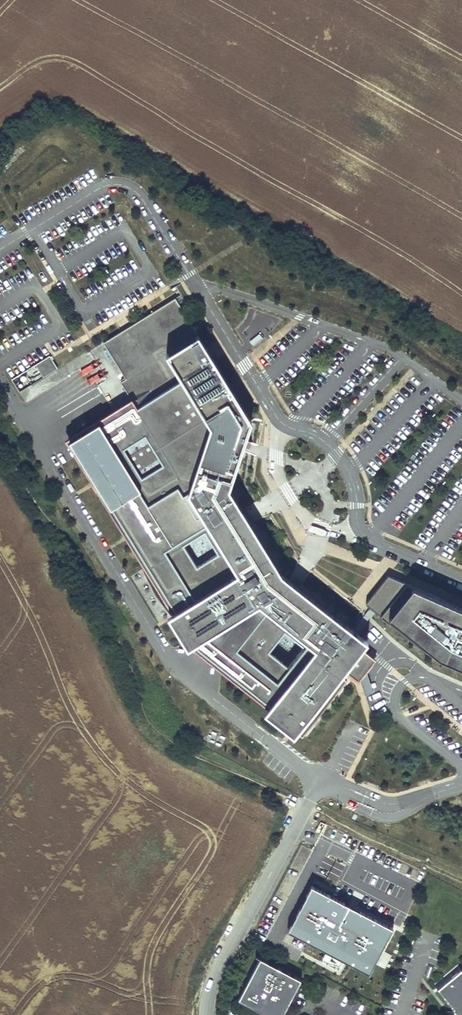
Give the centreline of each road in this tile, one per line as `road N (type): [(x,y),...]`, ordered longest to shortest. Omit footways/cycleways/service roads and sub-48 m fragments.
road 1 (track): [(461,878),(351,836),(161,733),(79,562),(0,439)]
road 2 (unclassified): [(305,807),(215,977),(207,1014)]

